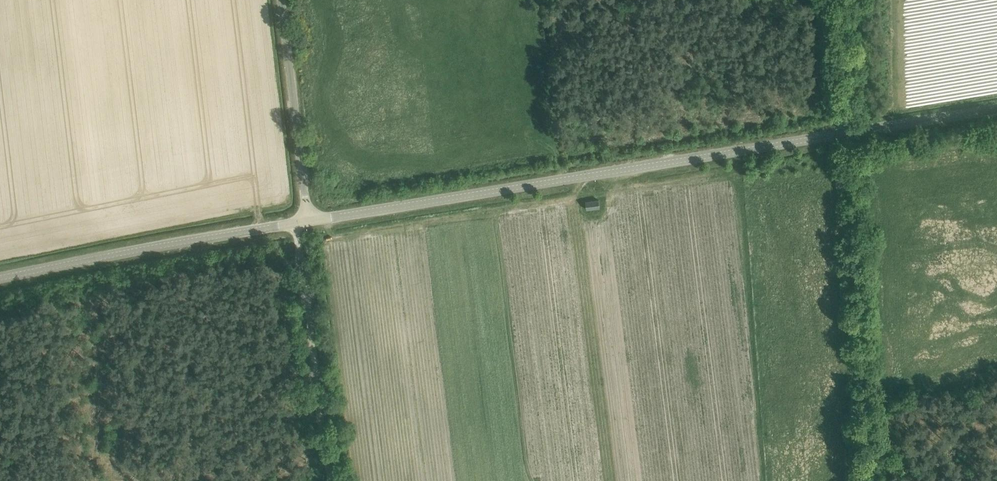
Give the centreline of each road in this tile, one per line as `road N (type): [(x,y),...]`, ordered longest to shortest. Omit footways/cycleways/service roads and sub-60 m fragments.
road 1 (tertiary): [(307,222),(996,108)]
road 2 (tertiary): [(0,278),(307,222)]
road 3 (track): [(307,222),(335,480)]
road 4 (unclassified): [(307,222),(281,0)]
road 5 (track): [(841,0),(849,133)]

